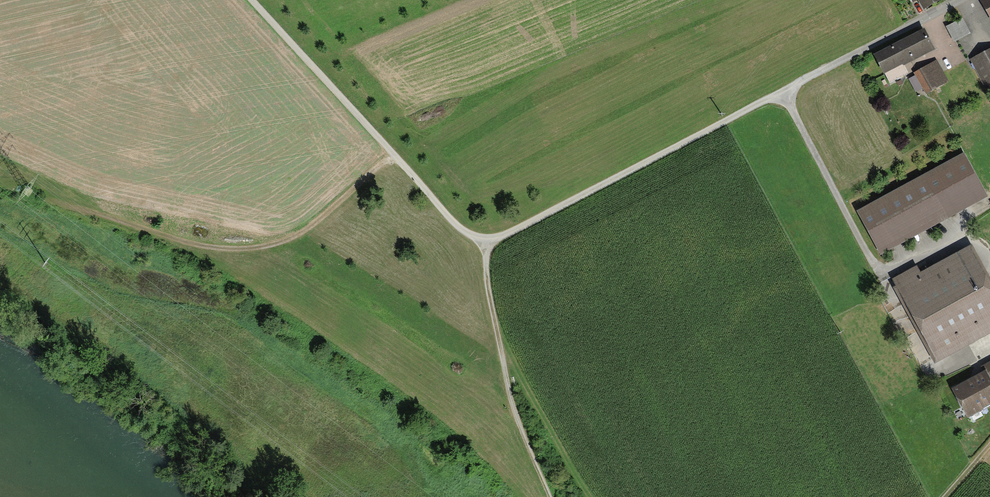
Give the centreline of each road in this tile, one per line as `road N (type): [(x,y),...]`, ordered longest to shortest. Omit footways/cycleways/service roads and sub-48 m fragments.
road 1 (track): [(785,90),(500,237),(463,232)]
road 2 (track): [(392,153),(304,231),(265,246),(214,246),(105,215)]
road 3 (track): [(253,0),(392,153)]
road 4 (residential): [(958,0),(785,90)]
road 5 (track): [(490,240),(486,269),(508,383)]
road 6 (track): [(549,496),(508,383)]

